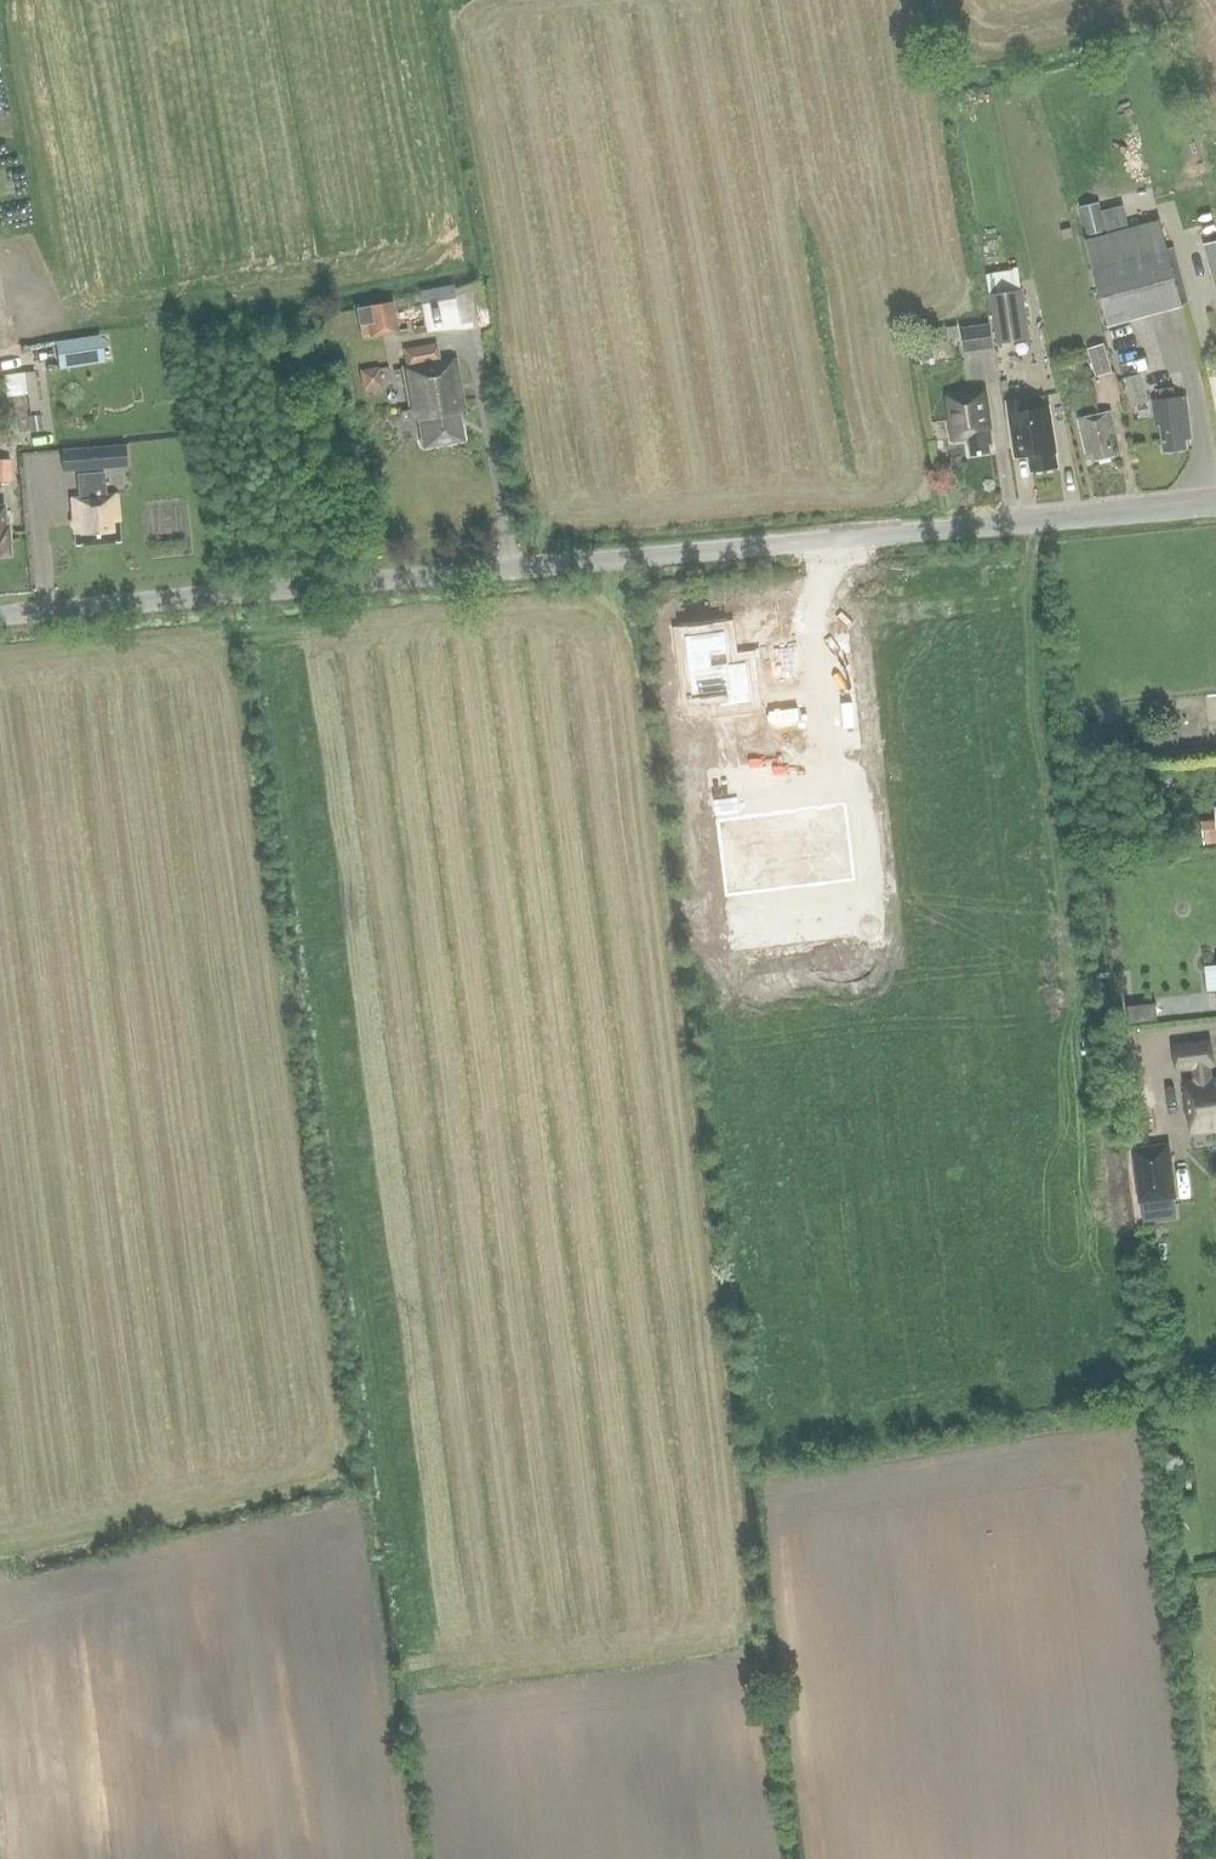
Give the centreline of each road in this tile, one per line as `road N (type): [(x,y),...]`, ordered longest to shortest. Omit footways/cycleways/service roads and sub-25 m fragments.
road 1 (tertiary): [(0,616),(1215,503)]

